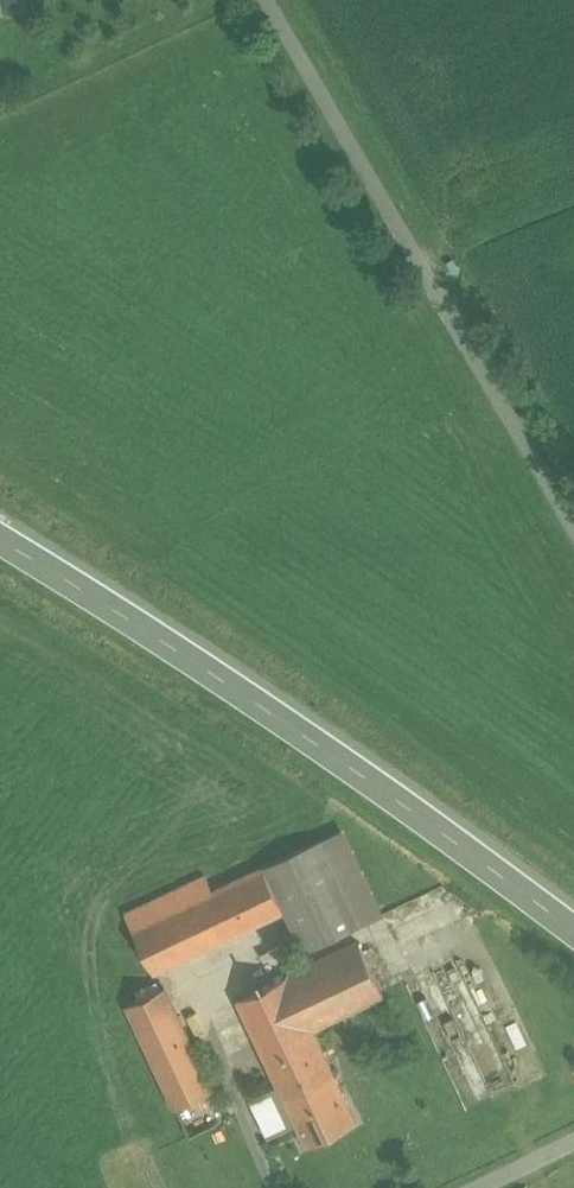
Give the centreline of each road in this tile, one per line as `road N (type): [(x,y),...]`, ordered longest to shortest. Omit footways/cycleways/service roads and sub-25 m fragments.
road 1 (secondary): [(573,931),(242,691),(0,537)]
road 2 (unclassified): [(573,537),(262,0)]

